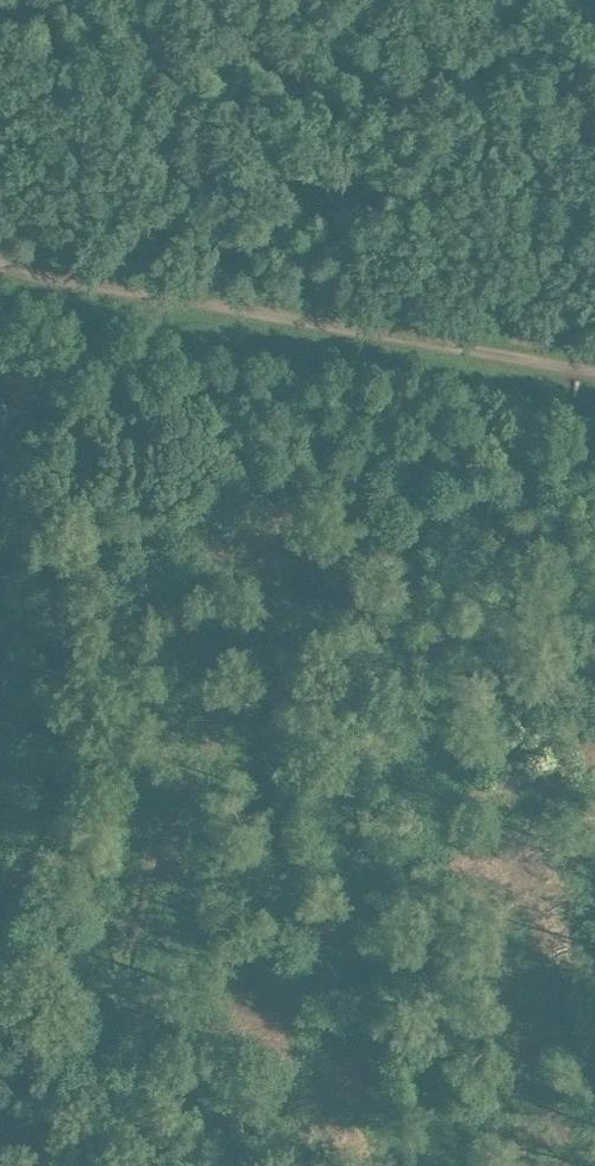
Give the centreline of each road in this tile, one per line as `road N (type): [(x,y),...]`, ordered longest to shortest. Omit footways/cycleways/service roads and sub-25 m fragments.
road 1 (track): [(594,382),(0,261)]

